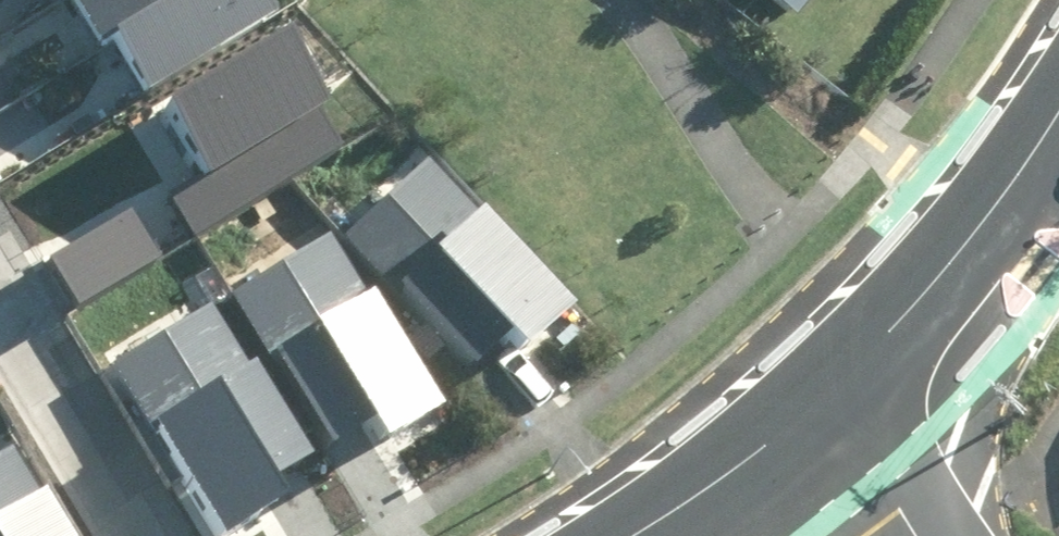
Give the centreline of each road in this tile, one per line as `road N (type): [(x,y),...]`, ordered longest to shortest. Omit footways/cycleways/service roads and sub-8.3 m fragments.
road 1 (secondary): [(1058,136),(987,229),(810,410)]
road 2 (residential): [(0,252),(160,535)]
road 3 (secondary): [(810,410),(644,535)]
road 4 (residential): [(810,410),(913,535)]

